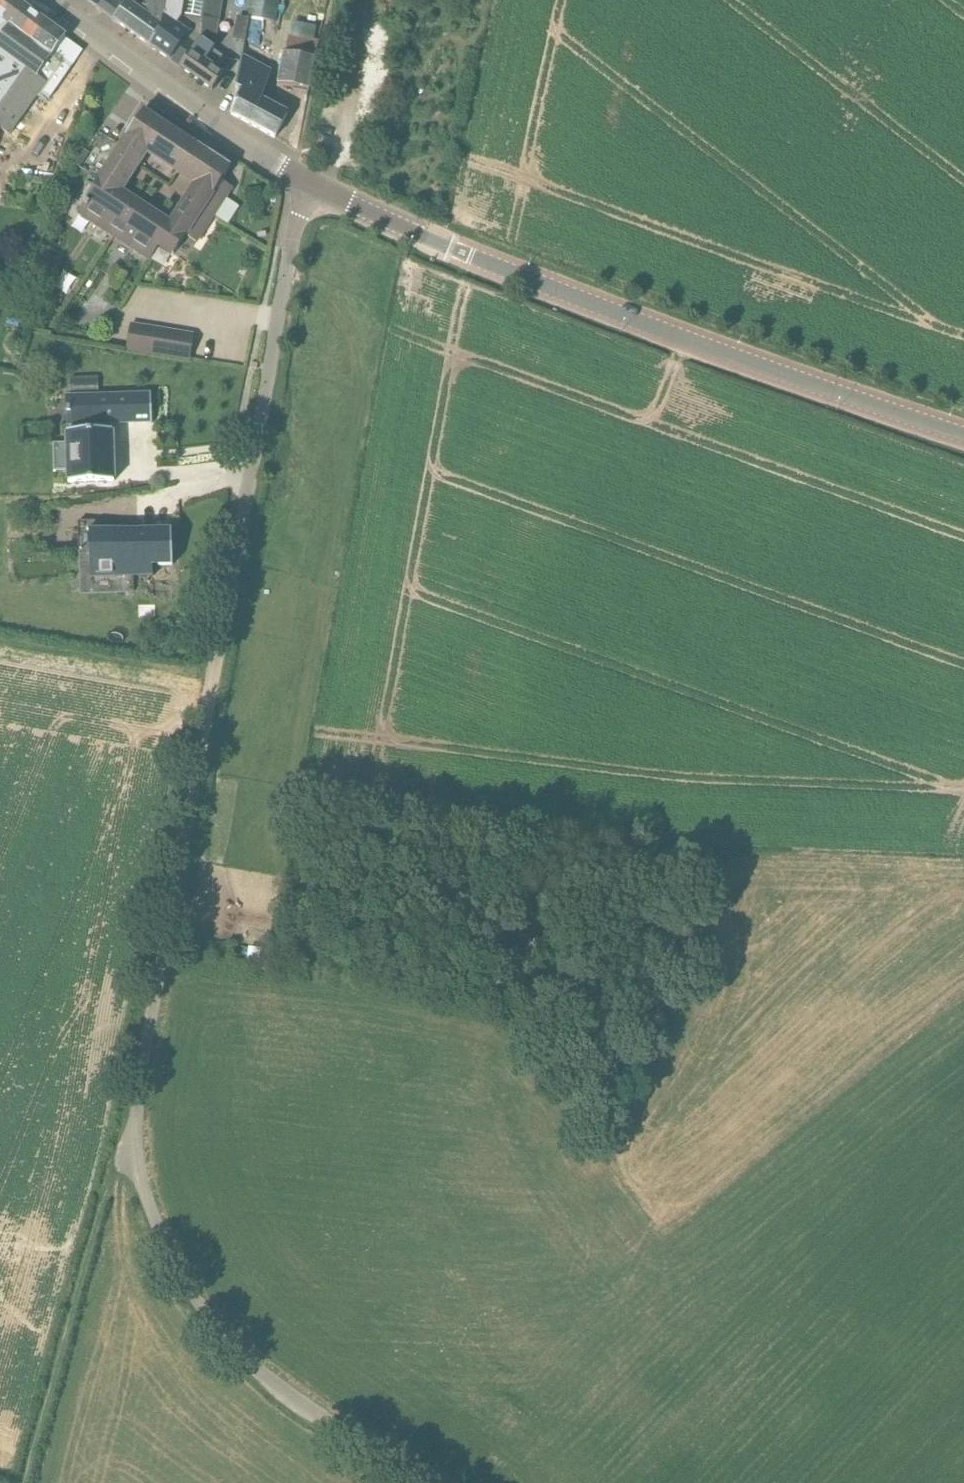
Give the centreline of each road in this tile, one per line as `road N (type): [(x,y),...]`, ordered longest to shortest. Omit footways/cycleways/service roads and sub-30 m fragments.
road 1 (unclassified): [(319,188),(300,213),(151,1011),(134,1141),(157,1226),(203,1311),(271,1381),(416,1482)]
road 2 (tertiary): [(963,435),(653,327),(319,188)]
road 3 (tertiary): [(319,188),(221,129),(52,0)]

